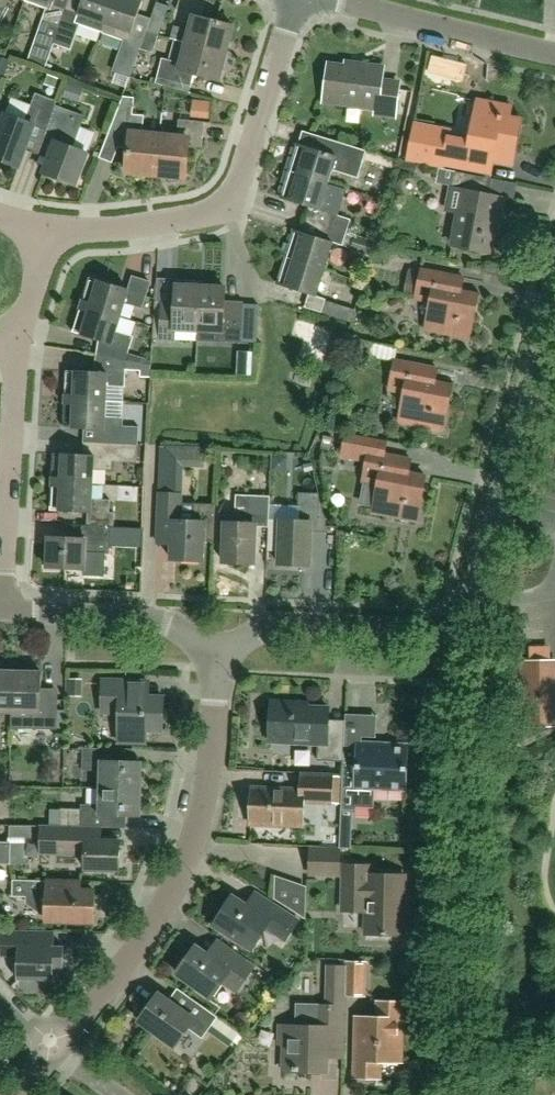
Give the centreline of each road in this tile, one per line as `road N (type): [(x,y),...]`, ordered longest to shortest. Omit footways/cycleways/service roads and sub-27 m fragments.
road 1 (residential): [(259,633),(284,624),(427,631),(460,620),(554,299)]
road 2 (track): [(460,620),(467,654),(458,1094)]
road 3 (residential): [(57,1047),(144,940),(177,881),(210,767),(218,651)]
road 4 (residential): [(50,237),(200,215),(233,195),(296,0)]
road 5 (residential): [(1,610),(18,337)]
road 6 (residential): [(218,651),(140,616),(1,610)]
road 7 (residential): [(554,55),(338,0)]

